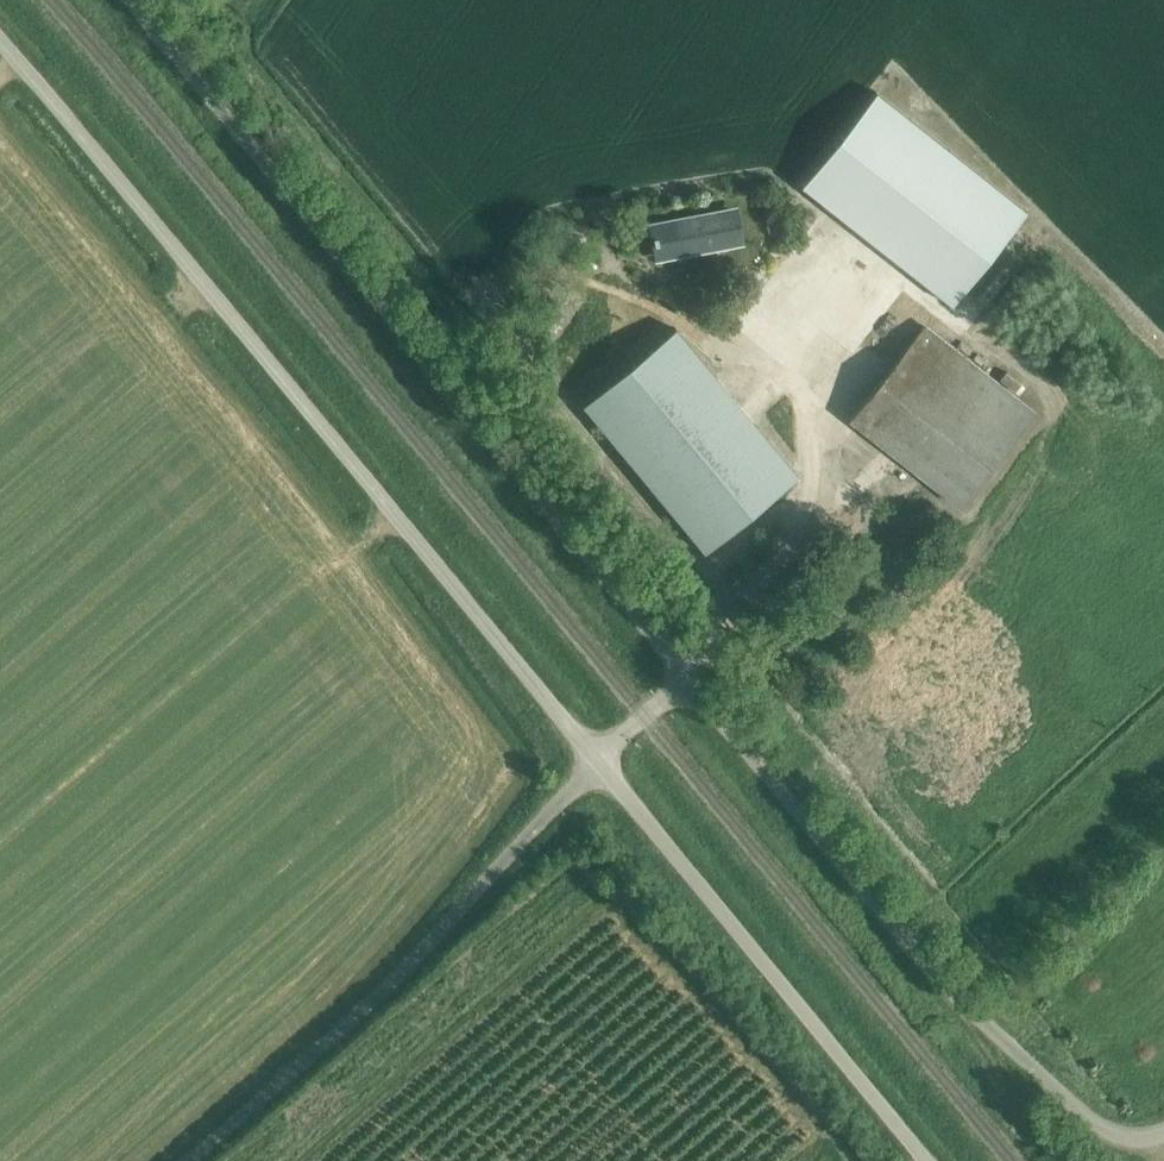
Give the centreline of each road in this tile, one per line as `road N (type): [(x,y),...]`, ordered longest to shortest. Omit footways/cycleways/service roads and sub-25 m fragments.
road 1 (unclassified): [(596,758),(0,42)]
road 2 (unclassified): [(129,0),(689,678)]
road 3 (unclassified): [(689,678),(967,1008),(1093,1123),(1139,1138),(1163,1129)]
road 4 (unclassified): [(182,1160),(386,985),(596,758)]
road 5 (unclassified): [(923,1160),(596,758)]
road 6 (unclassified): [(596,758),(689,678)]

